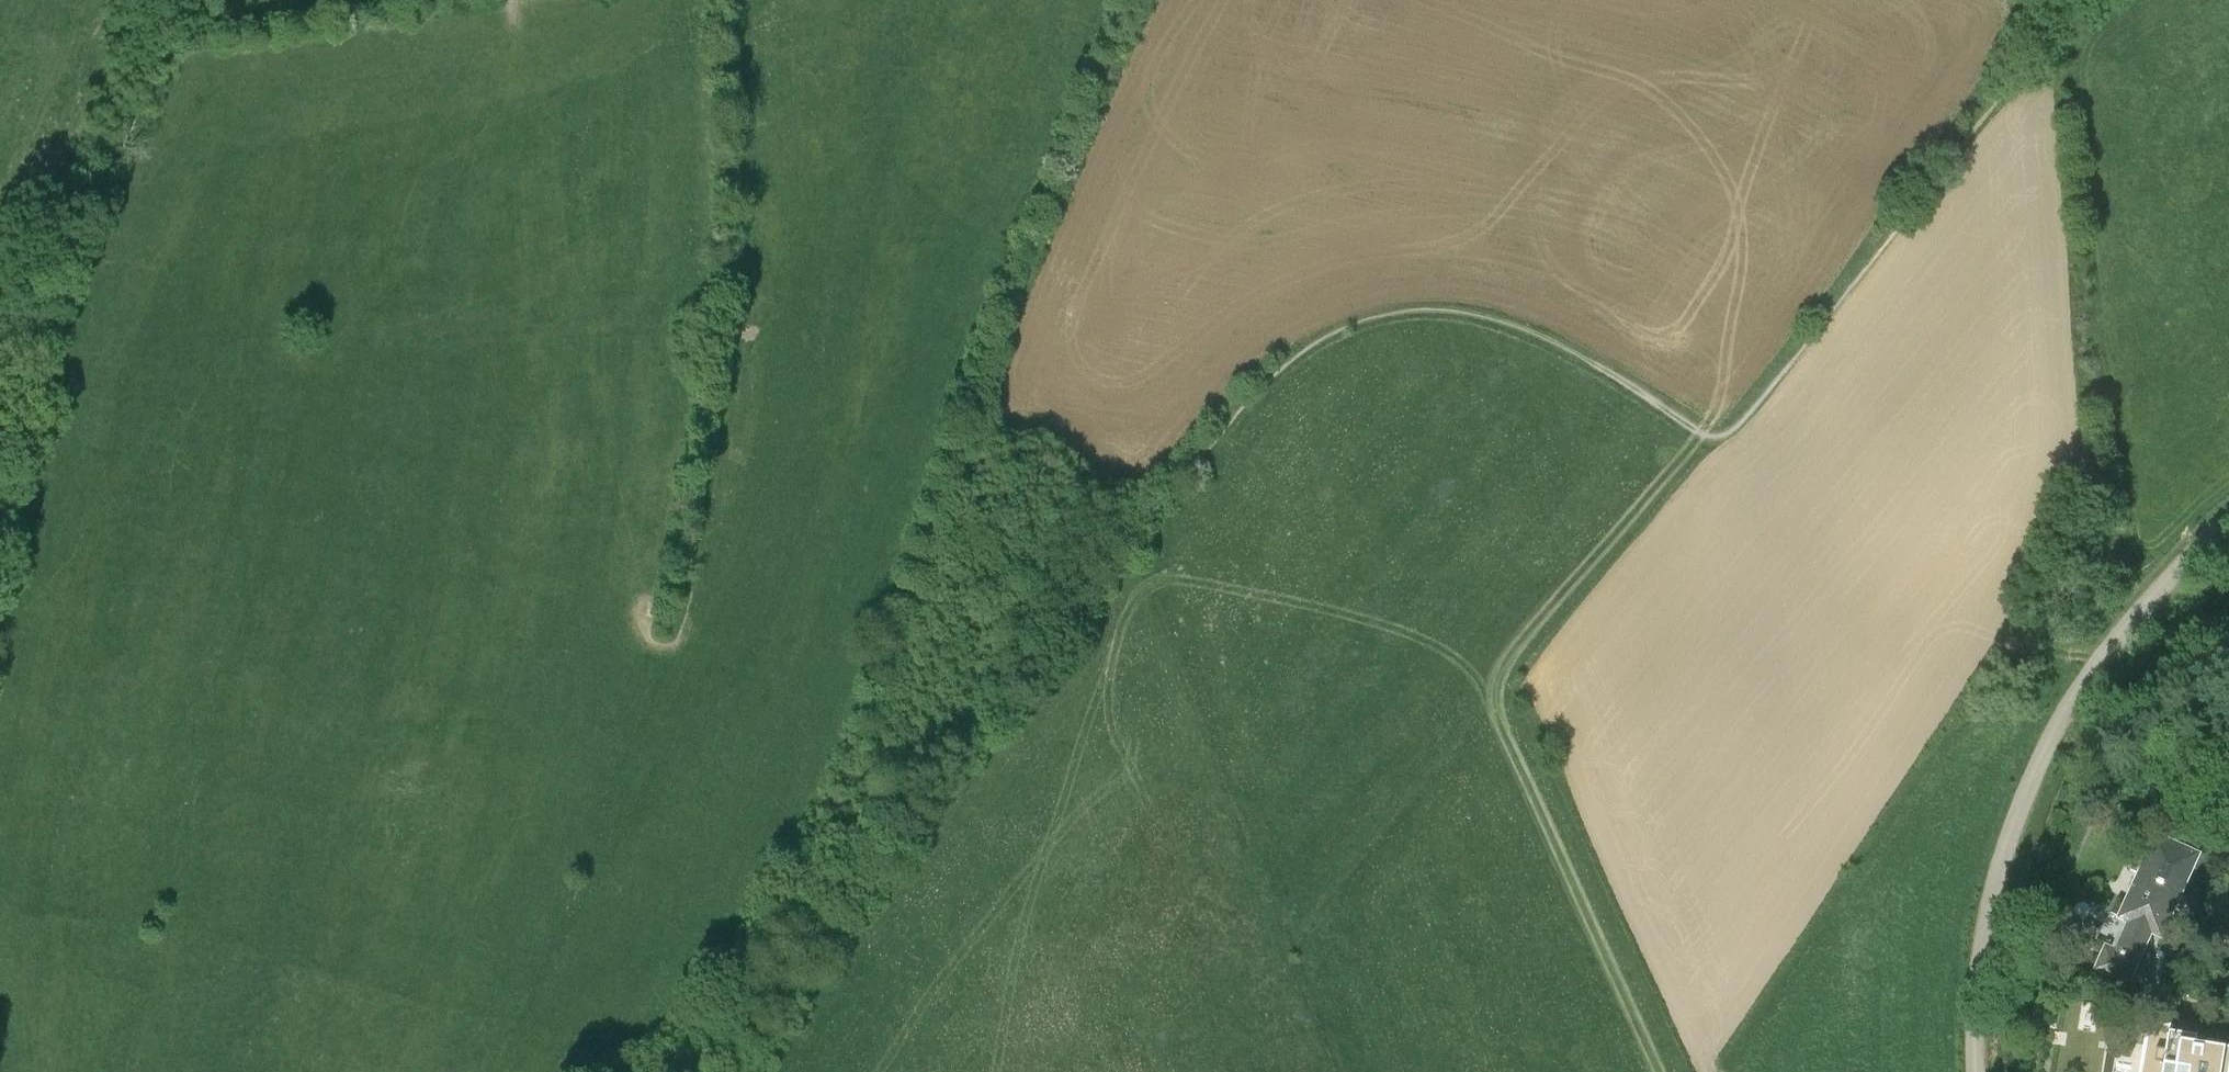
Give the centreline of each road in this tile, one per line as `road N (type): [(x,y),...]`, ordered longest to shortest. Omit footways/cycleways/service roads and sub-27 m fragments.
road 1 (unclassified): [(2228,521),(2082,680),(1991,872),(1975,1005),(1977,1071)]

